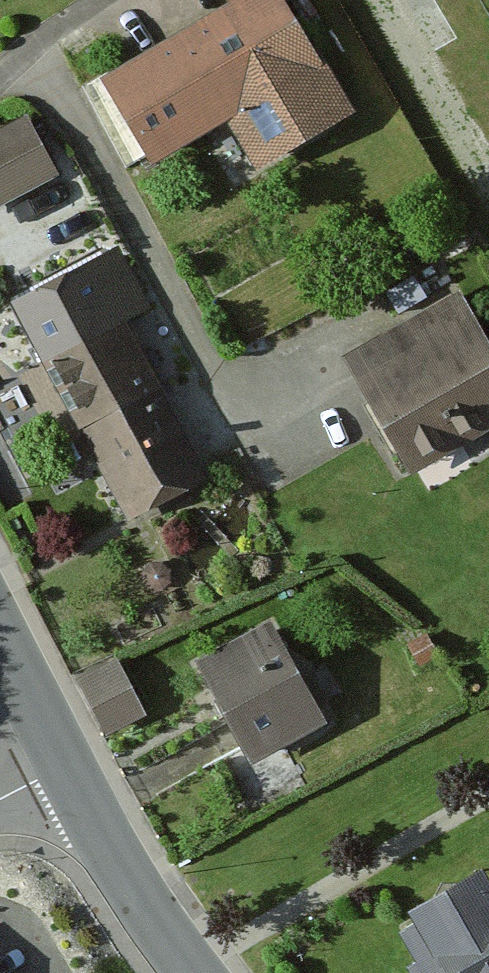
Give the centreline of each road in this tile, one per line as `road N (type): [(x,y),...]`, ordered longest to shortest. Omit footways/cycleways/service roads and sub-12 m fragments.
road 1 (tertiary): [(75,783),(197,972)]
road 2 (tertiary): [(0,643),(75,783)]

